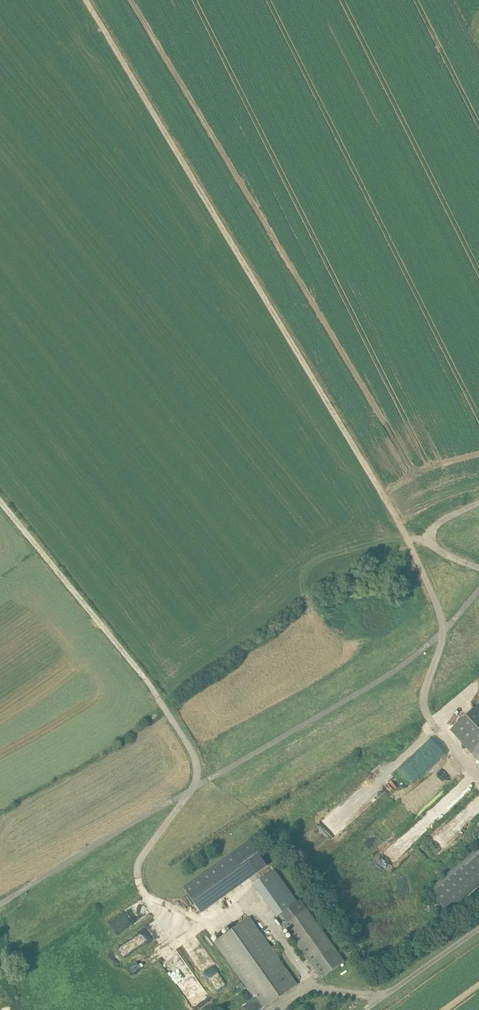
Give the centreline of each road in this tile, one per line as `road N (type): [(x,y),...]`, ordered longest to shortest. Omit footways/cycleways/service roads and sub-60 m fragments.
road 1 (track): [(409,541),(86,0)]
road 2 (track): [(157,695),(0,501)]
road 3 (unclassified): [(365,1009),(478,928)]

